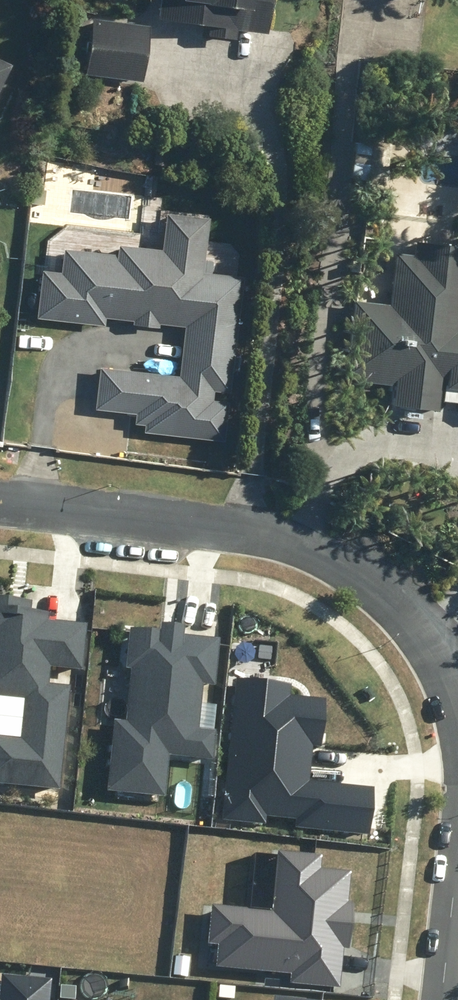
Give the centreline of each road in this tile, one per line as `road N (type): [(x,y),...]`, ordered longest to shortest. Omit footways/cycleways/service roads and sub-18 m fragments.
road 1 (residential): [(0,496),(255,528),(328,550),(389,592),(433,658),(457,723)]
road 2 (residential): [(457,864),(442,999)]

